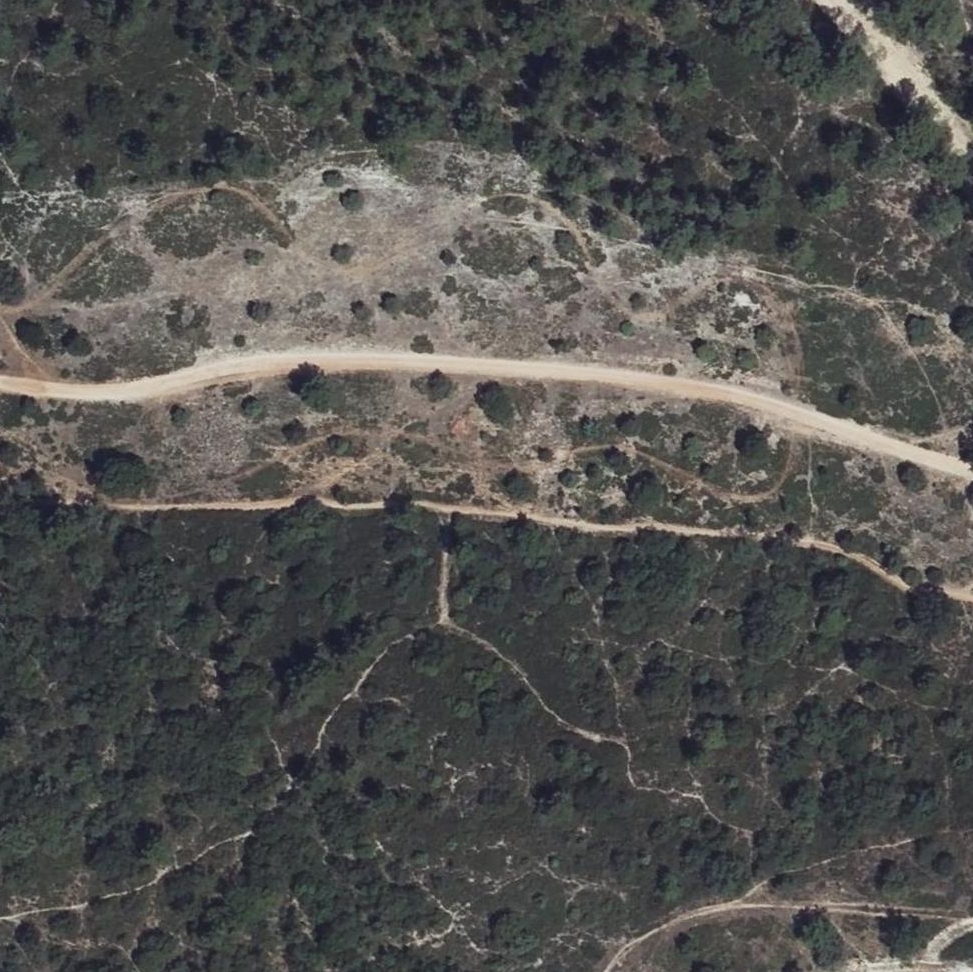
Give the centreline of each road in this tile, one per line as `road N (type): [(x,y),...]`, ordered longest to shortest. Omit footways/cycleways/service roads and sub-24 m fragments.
road 1 (track): [(0,375),(103,387),(262,354),(337,350),(550,359),(810,412),(972,463)]
road 2 (track): [(972,168),(831,0)]

